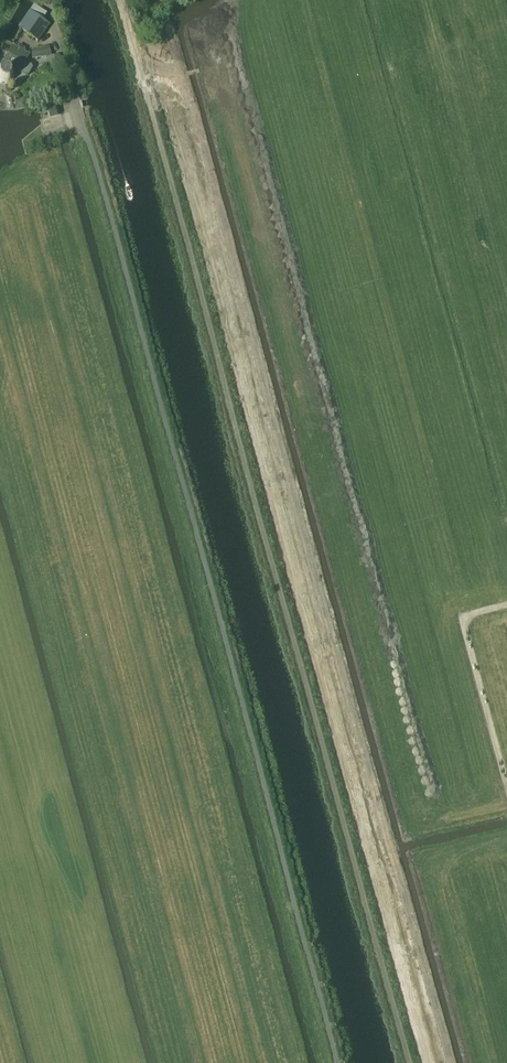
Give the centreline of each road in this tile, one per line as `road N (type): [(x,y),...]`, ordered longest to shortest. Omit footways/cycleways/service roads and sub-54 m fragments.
road 1 (unclassified): [(337,1062),(61,42)]
road 2 (track): [(506,605),(463,617),(506,783)]

